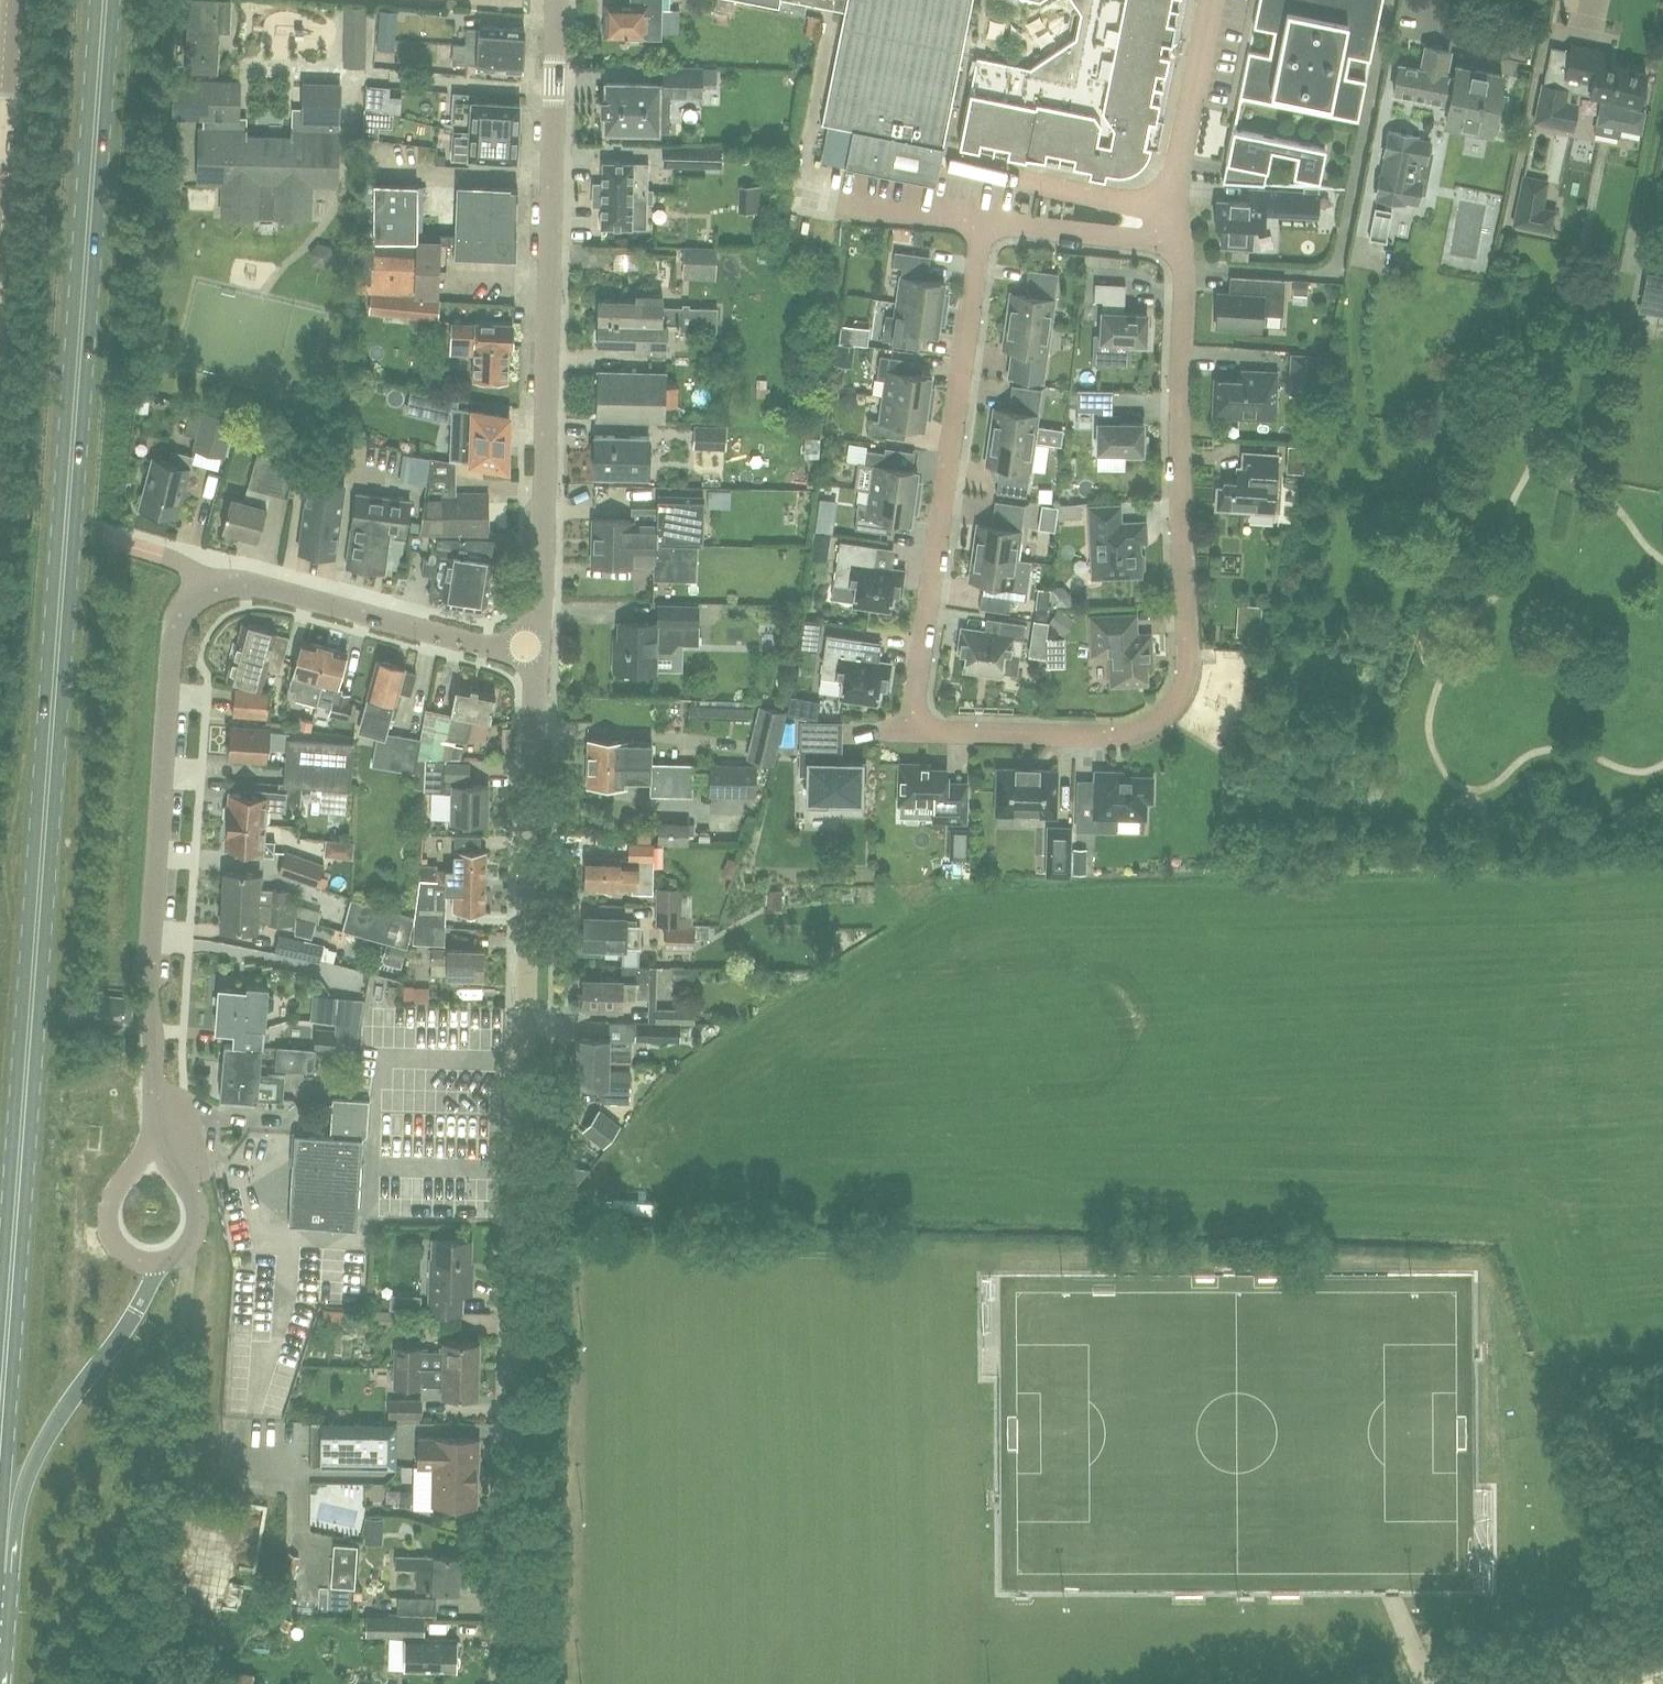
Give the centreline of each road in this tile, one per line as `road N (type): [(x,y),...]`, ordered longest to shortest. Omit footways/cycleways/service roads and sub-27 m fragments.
road 1 (primary): [(0,1491),(105,0)]
road 2 (residential): [(1176,248),(1187,276),(1180,477),(1185,685),(1175,708),(1152,729),(1115,738),(942,732),(926,724),(919,687),(982,223)]
road 3 (unclassified): [(512,1683),(536,653)]
road 4 (tertiary): [(536,653),(555,0)]
road 5 (tertiary): [(152,1142),(149,962),(171,646),(187,605),(208,587)]
road 6 (primary): [(0,1547),(79,1388),(172,1259)]
road 7 (tertiary): [(536,653),(246,583),(208,587)]
road 8 (residential): [(1212,0),(1166,210),(1176,248)]
road 9 (residential): [(982,223),(1176,248)]
road 10 (tertiary): [(152,1142),(113,1200),(109,1223),(132,1260),(172,1259)]
road 11 (tertiary): [(5,137),(14,0)]
road 12 (tertiary): [(172,1259),(194,1231),(194,1207),(152,1142)]

